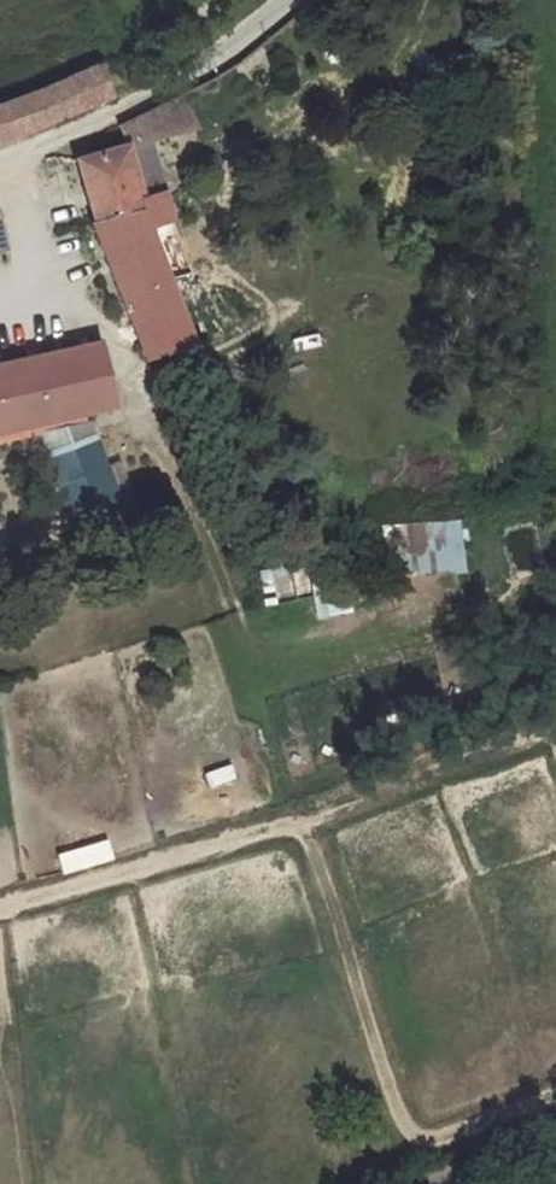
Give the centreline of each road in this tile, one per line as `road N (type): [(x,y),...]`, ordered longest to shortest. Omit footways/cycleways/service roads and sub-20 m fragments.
road 1 (track): [(0,906),(305,822),(403,1126),(432,1141),(555,1096)]
road 2 (unclassified): [(290,0),(207,63),(50,144),(35,166),(56,283)]
road 3 (track): [(555,1140),(436,1183)]

